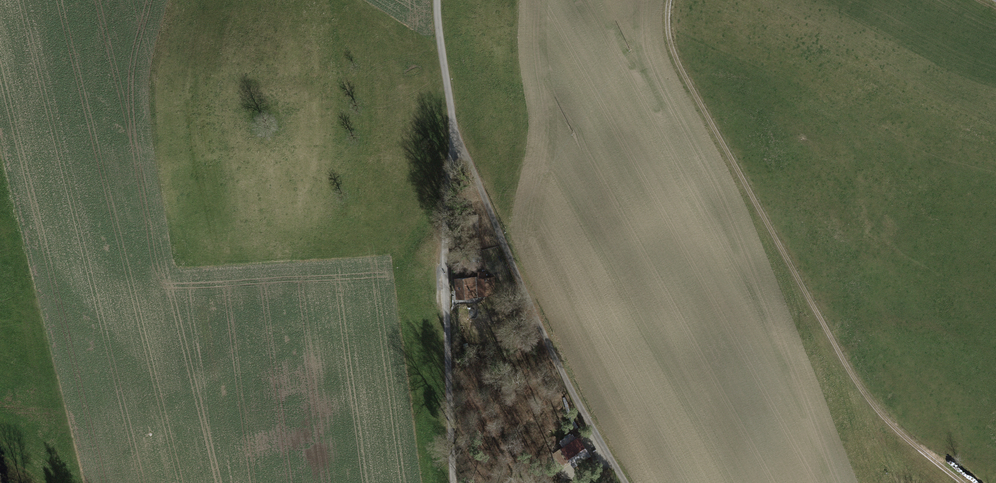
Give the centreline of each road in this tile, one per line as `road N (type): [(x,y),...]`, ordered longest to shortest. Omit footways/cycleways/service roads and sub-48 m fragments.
road 1 (track): [(963,482),(862,391),(677,62),(670,0)]
road 2 (track): [(453,129),(628,482)]
road 3 (track): [(454,482),(447,286),(453,129)]
road 4 (track): [(453,129),(436,0)]

